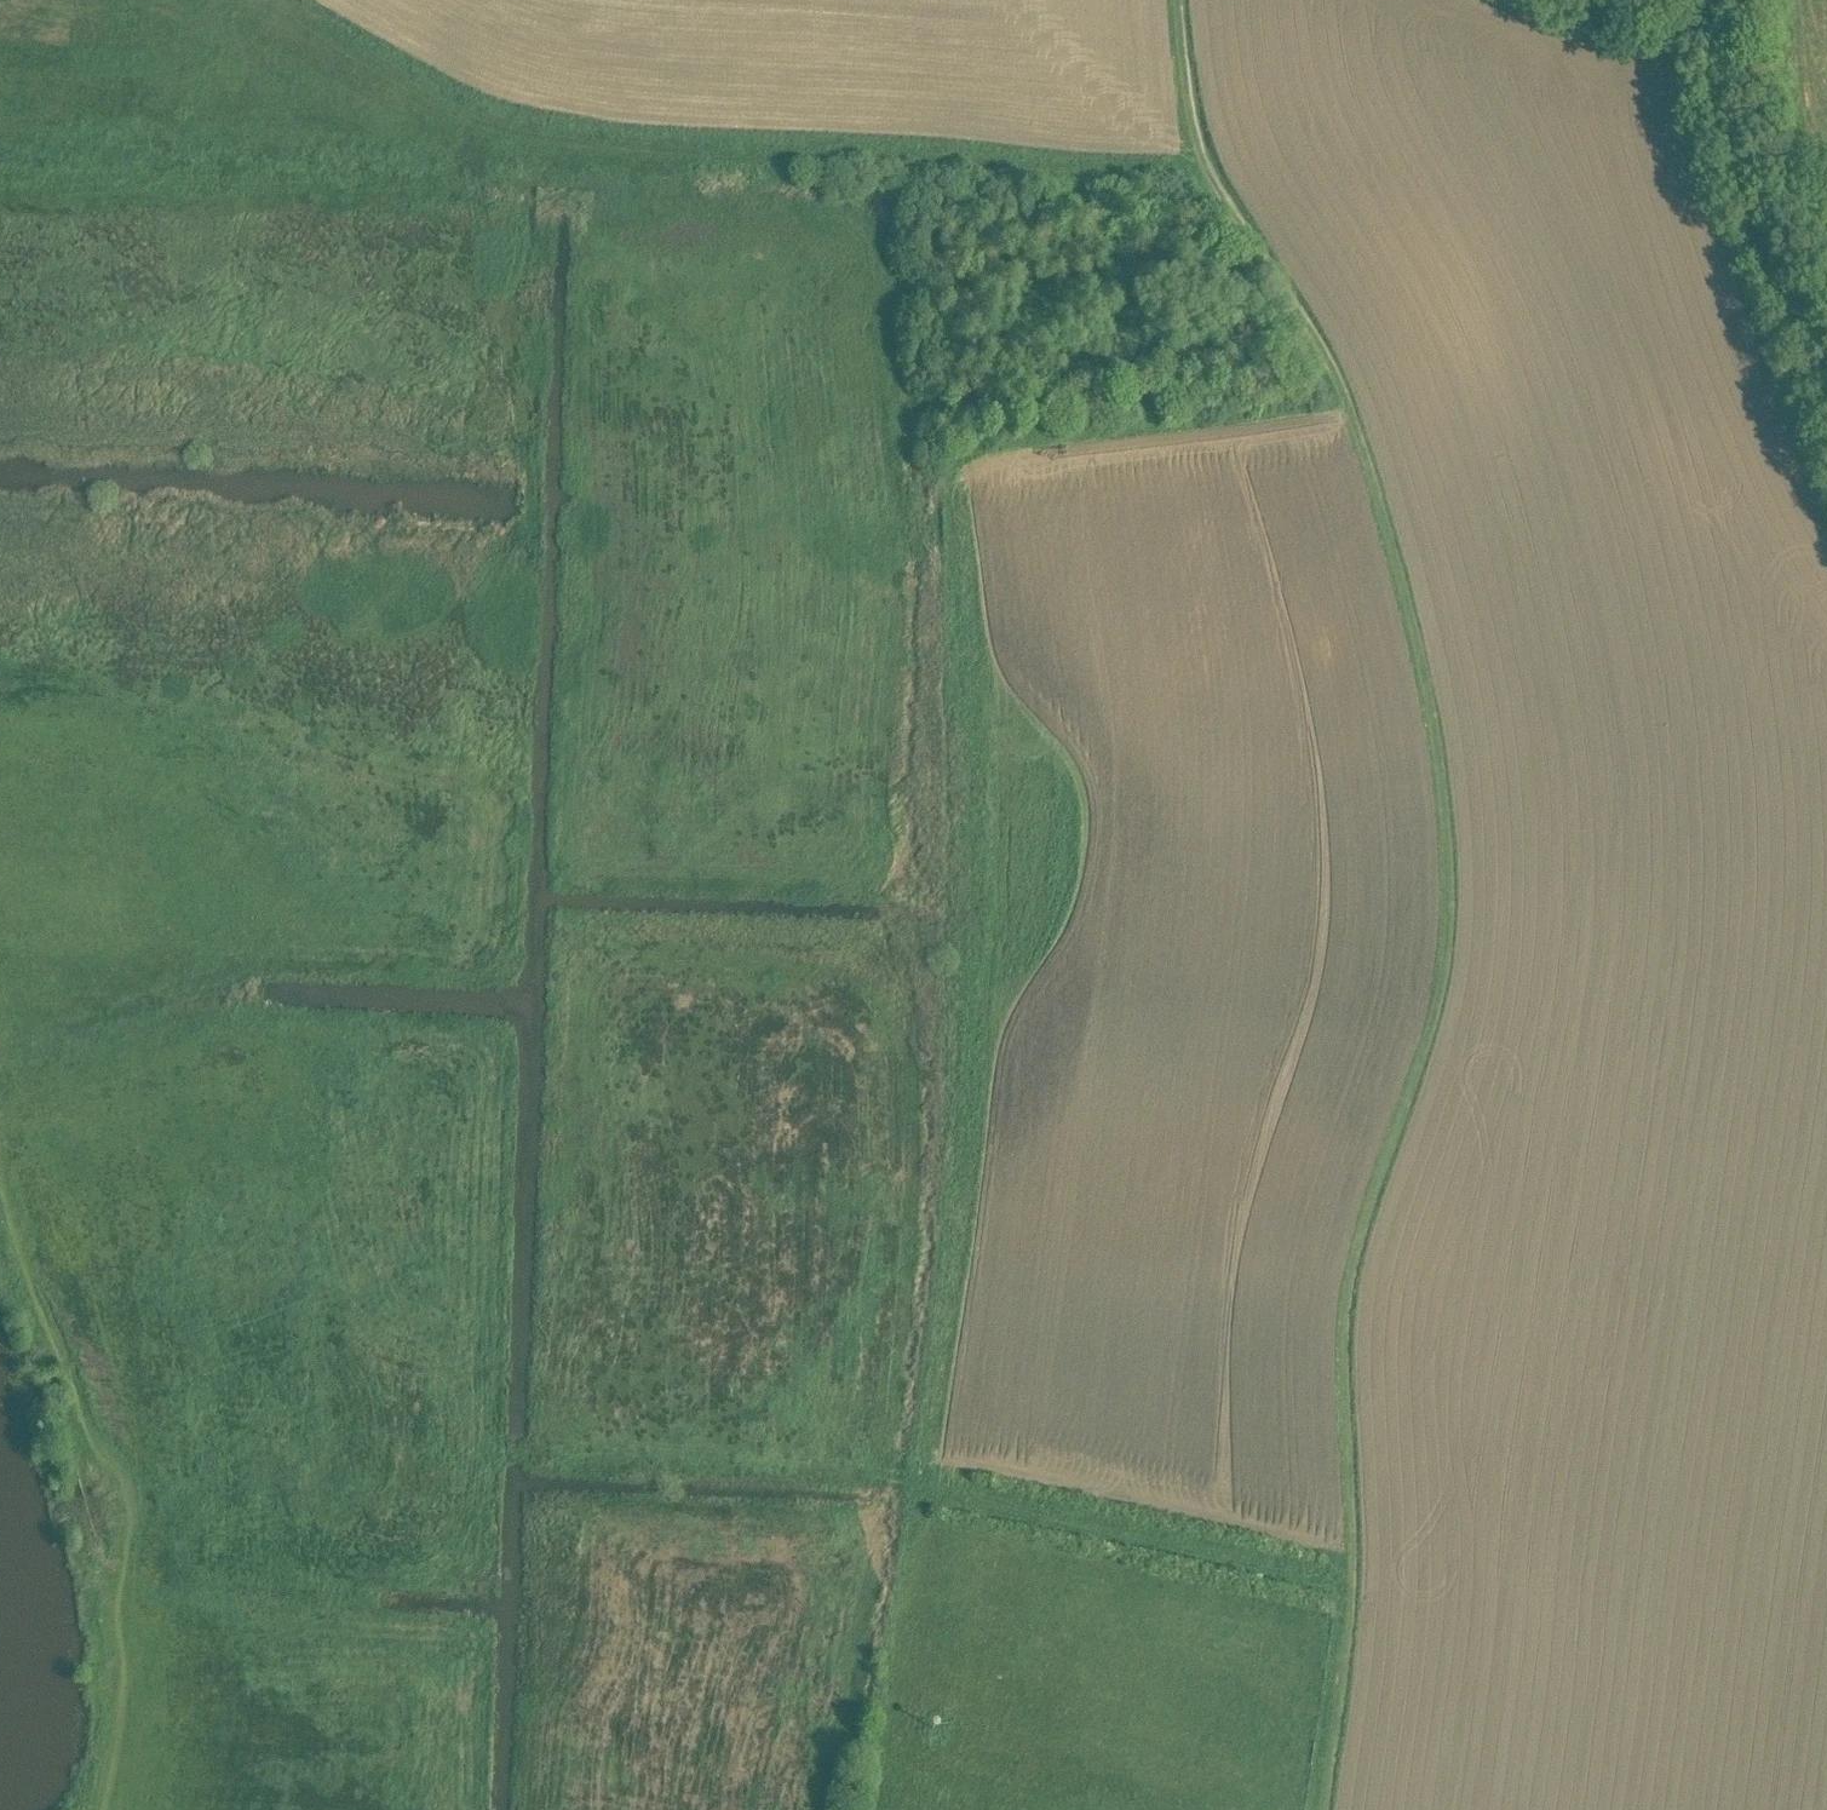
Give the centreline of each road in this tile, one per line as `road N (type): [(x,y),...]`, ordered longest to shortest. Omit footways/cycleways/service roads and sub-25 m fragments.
road 1 (track): [(1179,0),(1195,140),(1214,186),(1297,311),(1348,409),(1382,509),(1419,641),(1447,812),(1450,957),(1427,1058),(1351,1288),(1352,1613),(1325,1809)]
road 2 (track): [(1718,0),(1735,137),(1826,385)]

